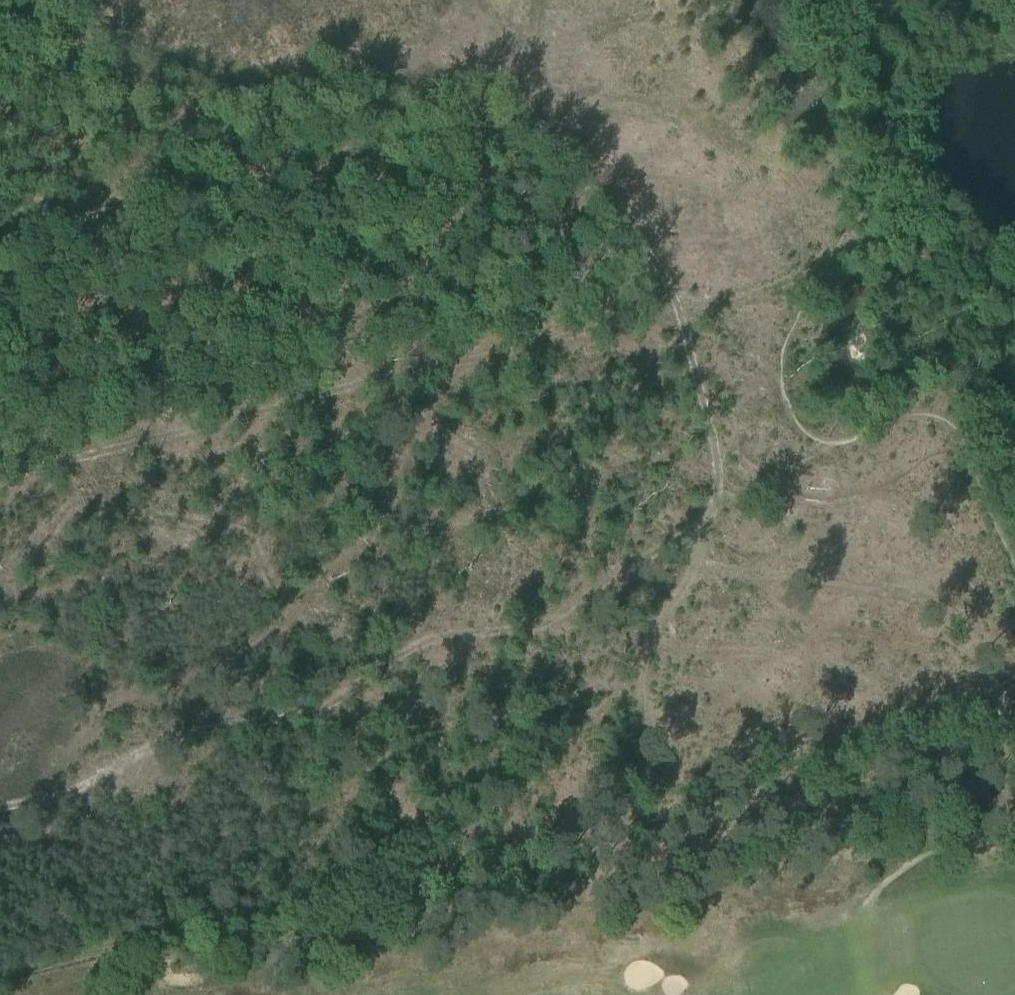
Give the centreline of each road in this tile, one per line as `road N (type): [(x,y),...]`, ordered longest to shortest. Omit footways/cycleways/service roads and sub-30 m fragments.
road 1 (track): [(1014,691),(0,794)]

